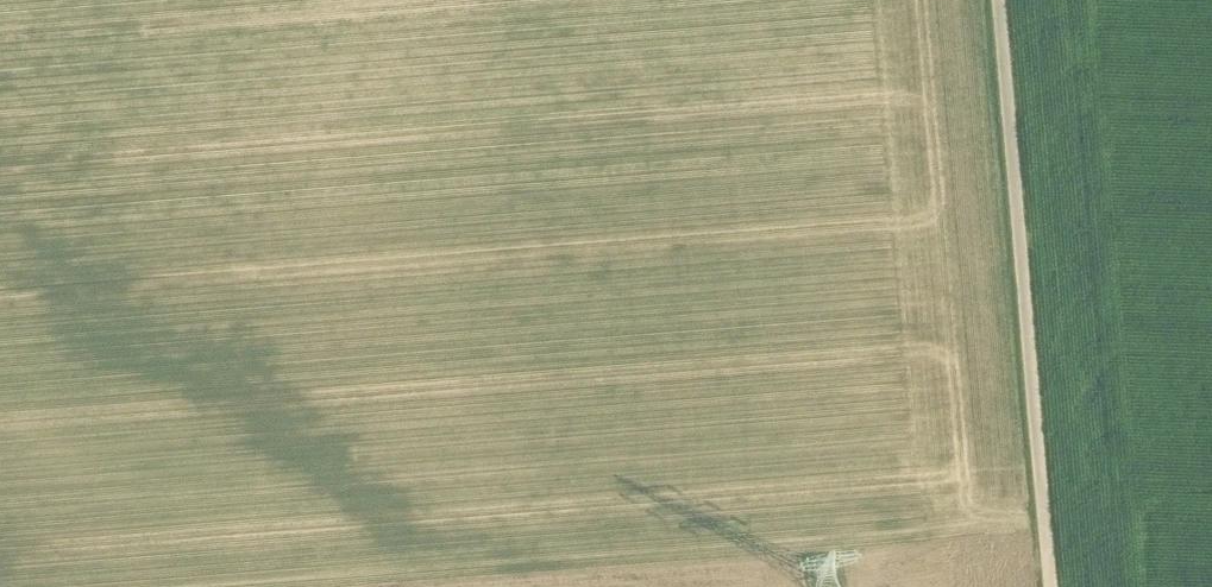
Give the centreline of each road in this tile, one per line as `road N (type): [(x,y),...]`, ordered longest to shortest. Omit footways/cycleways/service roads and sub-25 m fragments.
road 1 (track): [(1010,0),(1049,586)]
road 2 (track): [(1049,582),(1211,571)]

